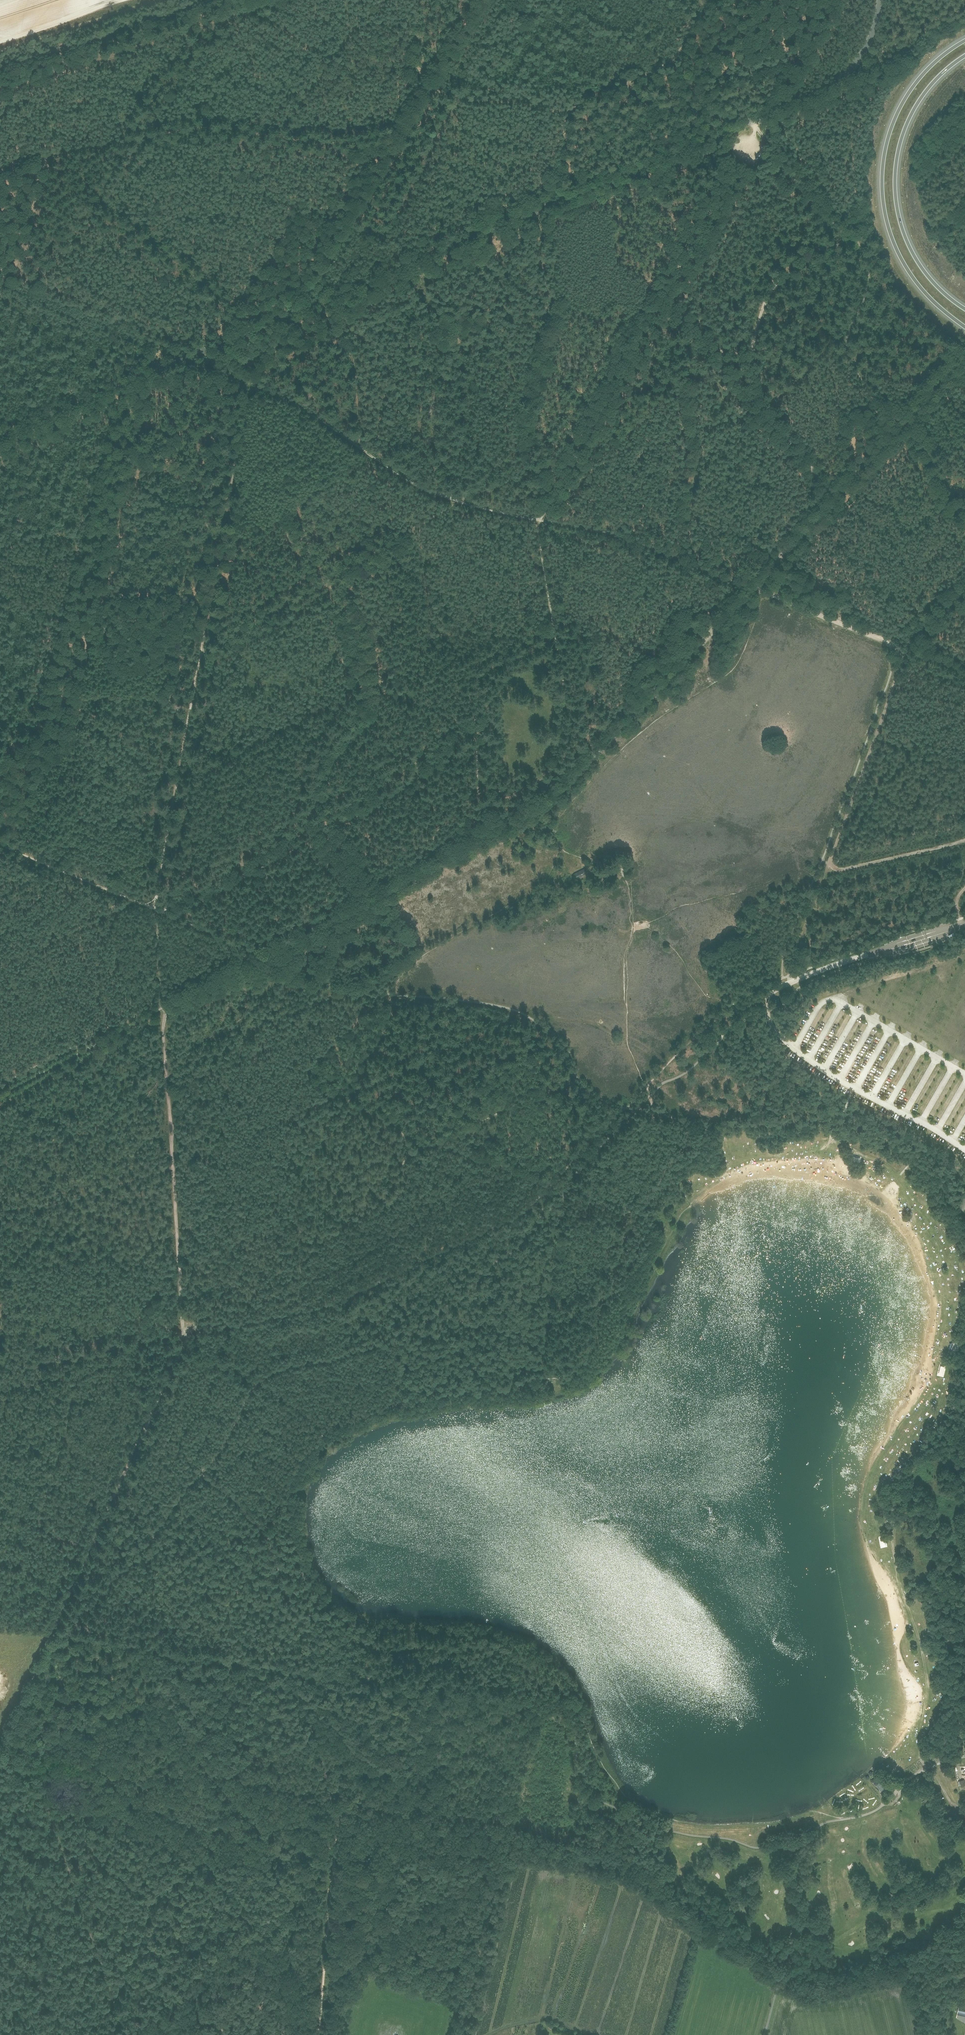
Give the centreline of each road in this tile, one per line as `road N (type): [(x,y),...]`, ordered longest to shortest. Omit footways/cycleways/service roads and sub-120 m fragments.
road 1 (track): [(641,1104),(692,1125),(682,1160),(629,1223),(579,1359),(567,1370),(390,1402),(323,1426),(291,1460),(283,1488),(297,1570),(320,1599),(354,1621),(485,1636),(546,1660),(569,1684),(595,1752),(626,1796),(679,1821),(773,1821),(817,1809),(863,1778),(886,1801)]
road 2 (track): [(0,845),(155,908),(252,388),(319,418),(420,487),(538,520)]
road 3 (tertiary): [(0,439),(805,97),(858,60),(879,0)]
road 4 (track): [(155,908),(270,957),(540,811),(831,501)]
road 5 (track): [(359,447),(353,359),(330,321),(334,312),(752,135)]
road 6 (track): [(570,1705),(64,1634)]
road 7 (track): [(793,981),(791,963),(902,657),(897,646),(756,587)]
road 8 (track): [(489,0),(252,388)]
road 9 (track): [(783,168),(843,239),(770,290),(753,349),(751,400),(831,501)]
road 10 (track): [(408,131),(310,141),(196,128),(0,168)]
road 11 (track): [(931,1766),(920,1742),(931,1657),(891,1533),(904,1485),(964,1383)]
road 12 (track): [(964,1336),(945,1379),(935,1378),(941,1246),(890,1172),(832,1139),(833,1117),(846,1109),(852,1085)]
road 13 (track): [(728,180),(538,520)]
road 14 (track): [(620,1112),(534,1202),(301,1308)]
road 15 (track): [(473,727),(161,911)]
road 16 (track): [(325,579),(356,649),(356,690),(320,750),(311,797),(331,850),(378,897)]
road 17 (motorway): [(964,40),(904,99),(882,181),(900,257),(923,290),(964,327)]
road 18 (track): [(709,0),(668,61),(571,112),(433,90)]
road 19 (track): [(161,1013),(178,1334)]
road 20 (track): [(178,1345),(52,1632)]
road 21 (motorway): [(964,309),(910,248),(895,179),(914,110),(964,55)]
road 22 (track): [(0,90),(280,0)]
road 23 (track): [(203,647),(456,501)]
road 24 (track): [(0,1086),(255,952)]
road 25 (track): [(538,520),(565,711),(545,803)]
road 26 (unclassified): [(745,1021),(763,1054),(804,1072),(829,1095),(877,1117),(964,1178)]
road 27 (track): [(487,834),(474,779),(474,683),(487,664),(555,637)]
road 28 (track): [(270,957),(161,1013),(155,908)]
road 29 (unclassified): [(767,1011),(767,997),(781,986),(964,923)]
road 30 (track): [(538,520),(622,534),(750,587)]
road 31 (track): [(178,1334),(0,1364)]
road 32 (track): [(196,1353),(259,1382),(323,1426)]
road 33 (track): [(964,841),(827,867)]
road 34 (track): [(831,1125),(692,1125)]
road 35 (track): [(658,301),(751,400)]
road 36 (track): [(770,113),(828,0)]
road 37 (track): [(301,1308),(178,1334)]
road 38 (track): [(0,1746),(52,1632)]

